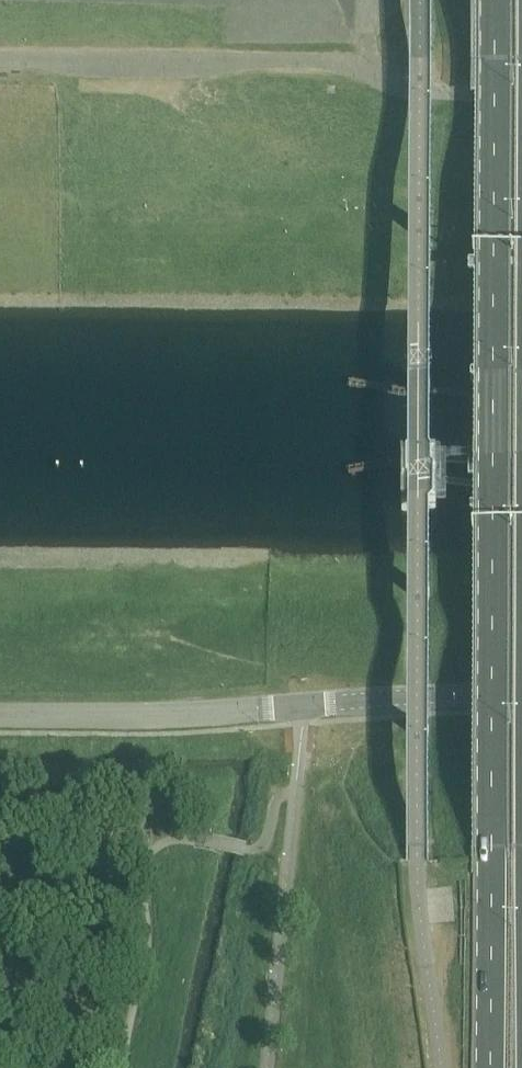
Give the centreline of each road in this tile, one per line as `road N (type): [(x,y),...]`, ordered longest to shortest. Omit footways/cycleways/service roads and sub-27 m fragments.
road 1 (primary): [(495,0),(490,1067)]
road 2 (unclassified): [(0,715),(521,702)]

